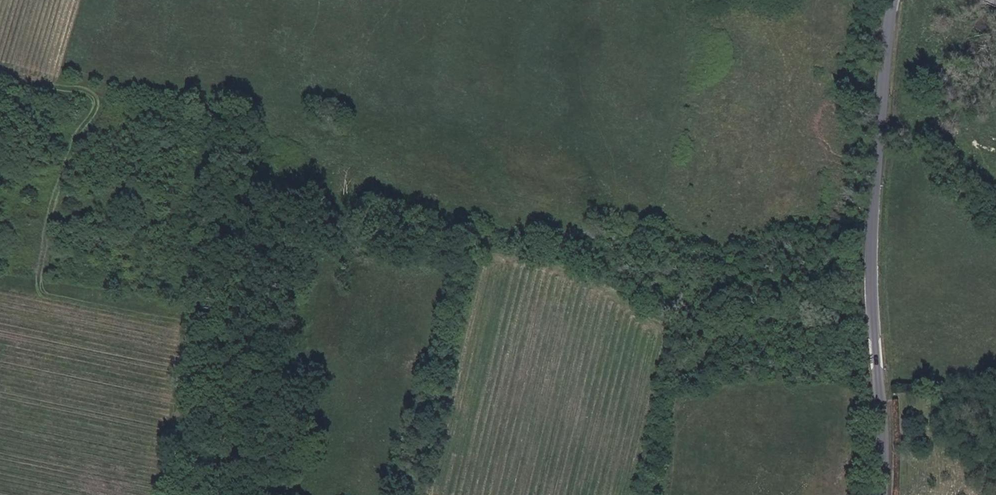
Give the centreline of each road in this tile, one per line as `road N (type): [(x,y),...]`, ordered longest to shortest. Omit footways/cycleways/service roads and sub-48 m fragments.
road 1 (unclassified): [(882,494),(887,408),(874,227),(896,0)]

